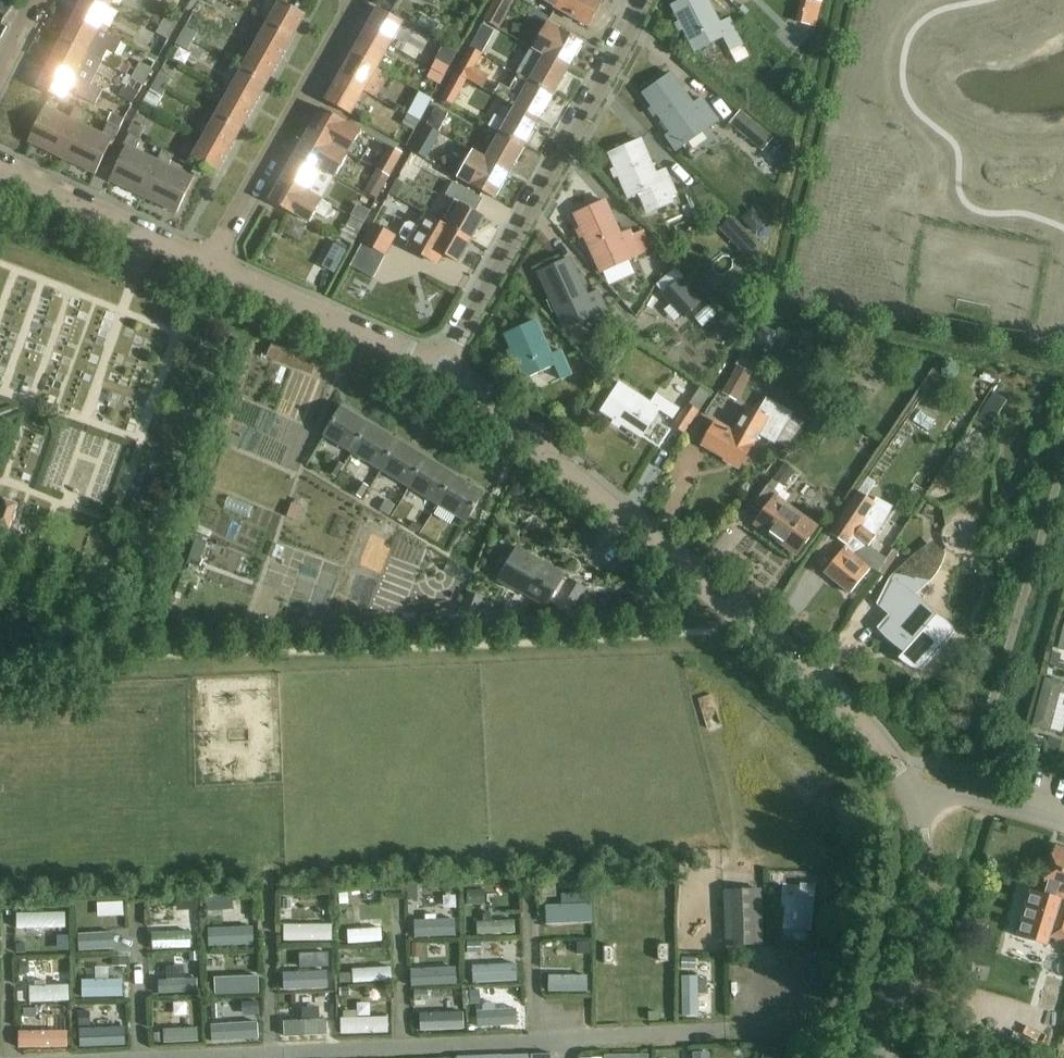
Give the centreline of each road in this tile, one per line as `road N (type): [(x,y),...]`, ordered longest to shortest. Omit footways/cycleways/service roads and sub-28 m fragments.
road 1 (residential): [(916,803),(875,736),(659,540),(448,369)]
road 2 (residential): [(448,369),(647,0)]
road 3 (residential): [(164,1057),(563,1039)]
road 4 (residential): [(563,1039),(746,1027),(815,1009),(850,1007),(892,1020)]
road 5 (residential): [(207,259),(360,0)]
road 6 (residential): [(448,369),(207,259)]
road 7 (residential): [(207,259),(0,162)]
road 8 (residential): [(892,1020),(921,886),(916,803)]
road 9 (residential): [(916,803),(957,796),(1063,825)]

